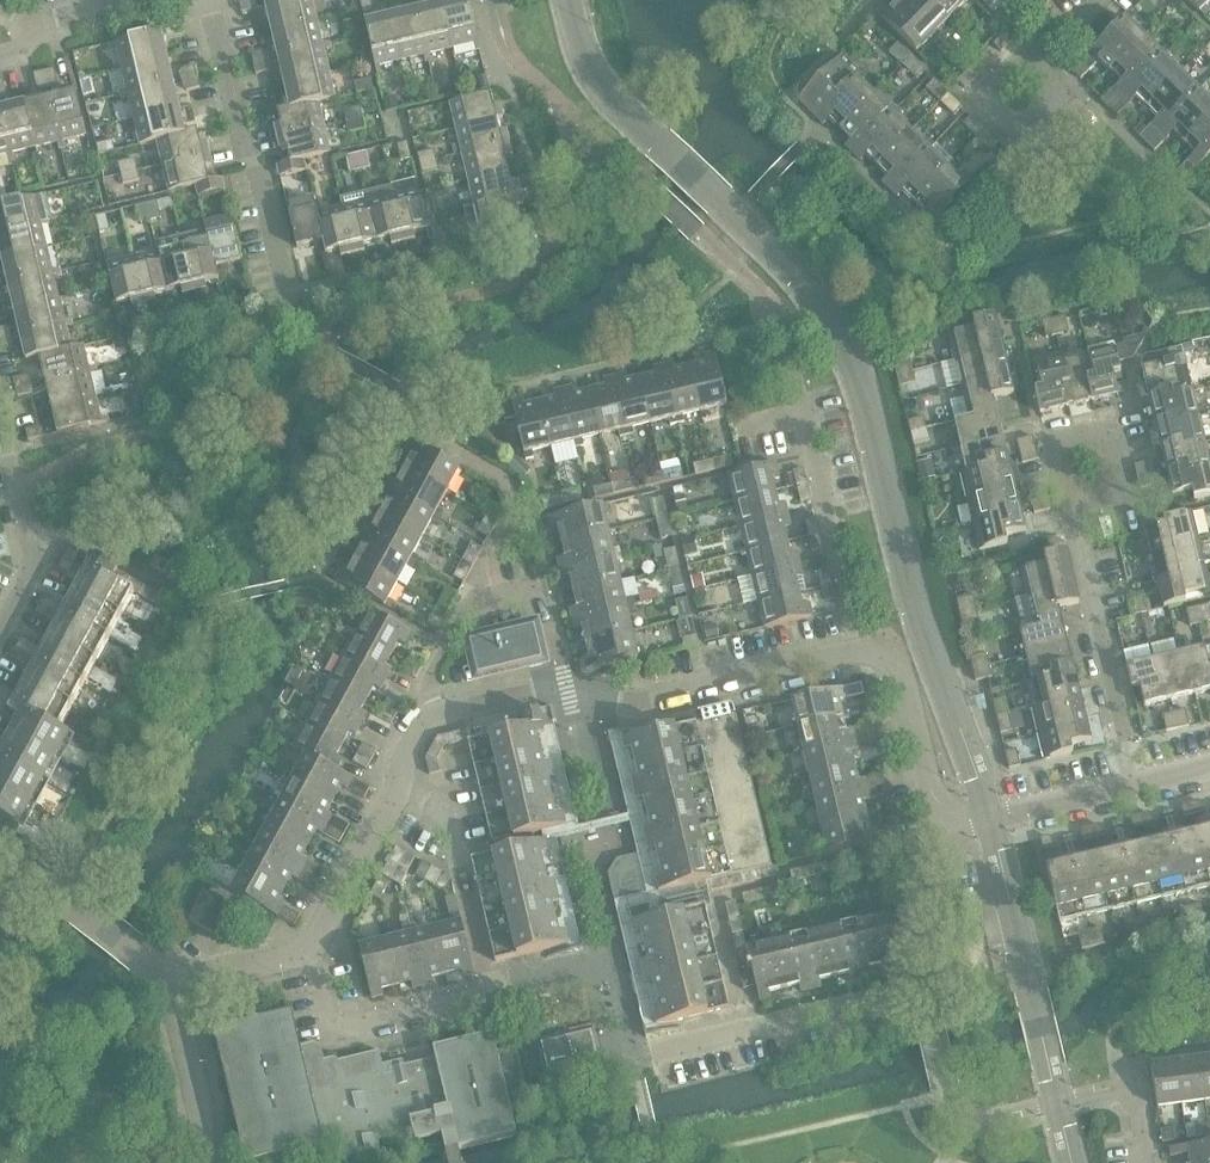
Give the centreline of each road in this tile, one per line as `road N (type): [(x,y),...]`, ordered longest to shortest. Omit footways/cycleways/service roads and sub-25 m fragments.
road 1 (residential): [(399,783),(421,721),(533,690),(629,701),(859,652)]
road 2 (residential): [(1143,1162),(1137,1103),(1124,1089),(970,1119),(948,1094),(922,988)]
road 3 (residential): [(287,293),(206,0)]
road 4 (residential): [(1131,786),(1076,542),(1060,505)]
road 5 (residential): [(651,1053),(922,988)]
road 6 (residential): [(859,652),(803,393)]
road 7 (residential): [(307,952),(329,1023),(347,1028),(490,993)]
road 8 (residential): [(399,783),(432,801),(453,843),(490,993)]
road 9 (residential): [(0,438),(35,566),(0,630)]
road 10 (residential): [(859,652),(876,657),(899,684),(929,789),(957,818)]
road 11 (residential): [(163,975),(61,893),(0,862)]
road 12 (residential): [(922,988),(951,981),(961,957),(944,873),(957,818)]
road 13 (residential): [(307,952),(399,783)]
road 14 (residential): [(204,1162),(198,1099),(163,975)]
road 15 (residential): [(1028,42),(1069,82),(1015,134),(976,95)]
road 16 (residential): [(957,818),(971,823),(1131,786)]
road 17 (residential): [(163,975),(197,979),(307,952)]
road 18 (residential): [(1060,505),(1120,491),(1103,426)]
road 19 (residential): [(1060,505),(1043,441),(1103,426)]

